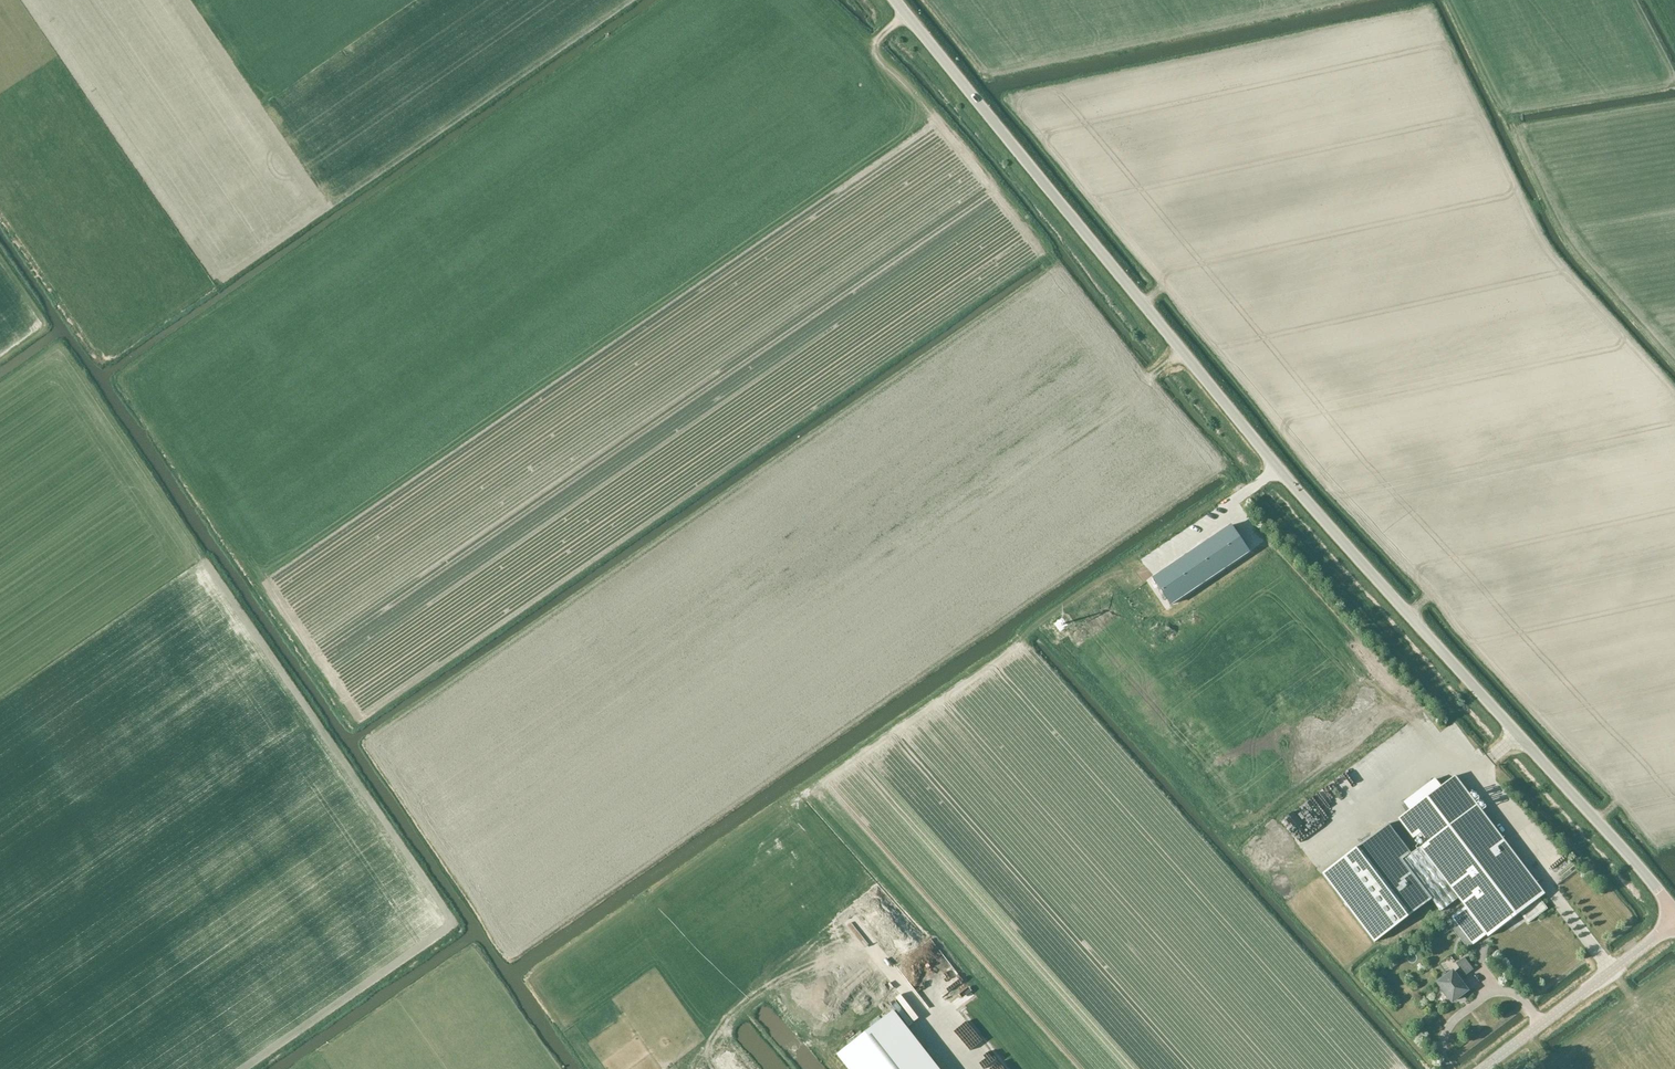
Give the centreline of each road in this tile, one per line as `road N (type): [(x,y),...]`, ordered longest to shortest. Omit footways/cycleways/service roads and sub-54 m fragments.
road 1 (tertiary): [(1674,915),(1214,392),(895,0)]
road 2 (tertiary): [(1484,1068),(1674,925)]

